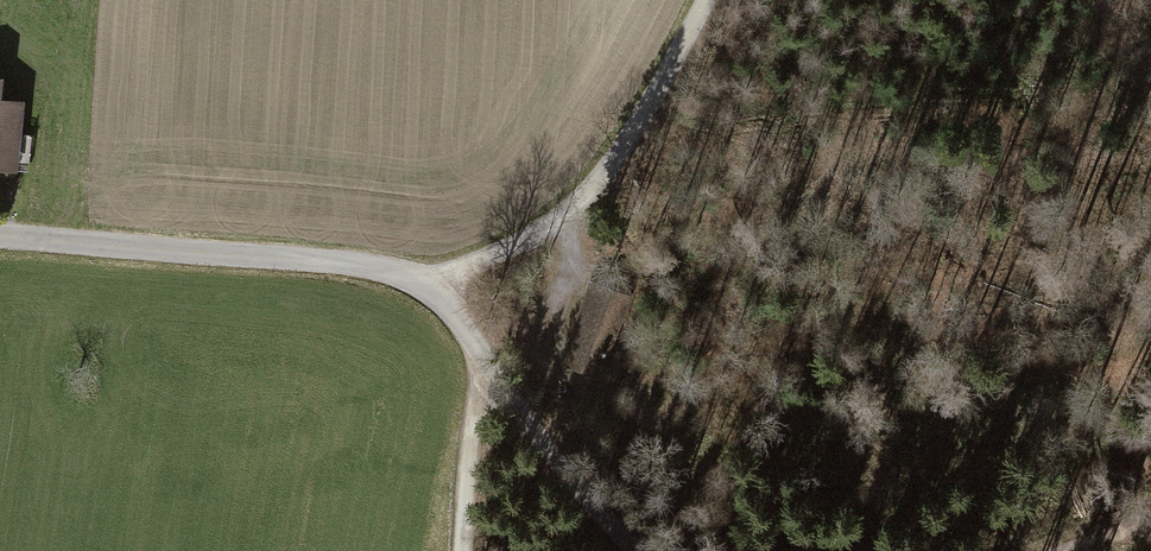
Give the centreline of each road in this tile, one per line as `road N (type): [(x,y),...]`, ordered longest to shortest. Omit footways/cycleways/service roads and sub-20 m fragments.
road 1 (unclassified): [(0,234),(312,258),(430,280),(466,317),(564,493),(625,550)]
road 2 (track): [(430,280),(521,246),(585,201),(624,152),(708,0)]
road 3 (track): [(495,380),(480,408),(465,550)]

